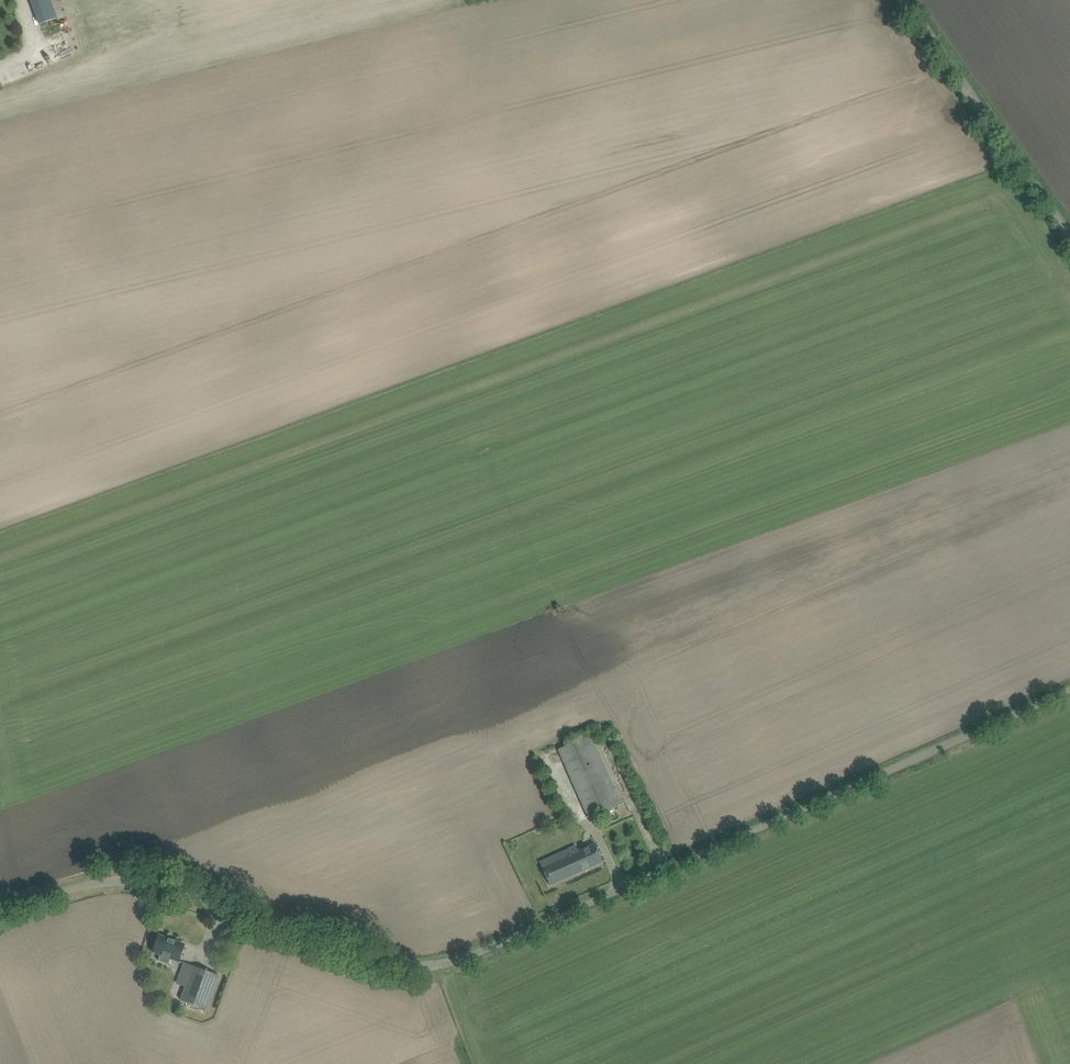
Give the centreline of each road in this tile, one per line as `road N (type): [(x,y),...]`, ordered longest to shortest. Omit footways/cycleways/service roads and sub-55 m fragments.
road 1 (unclassified): [(0,909),(102,882),(141,881),(188,890),(383,963),(433,968),(1069,693)]
road 2 (unclassified): [(1069,243),(902,0)]

